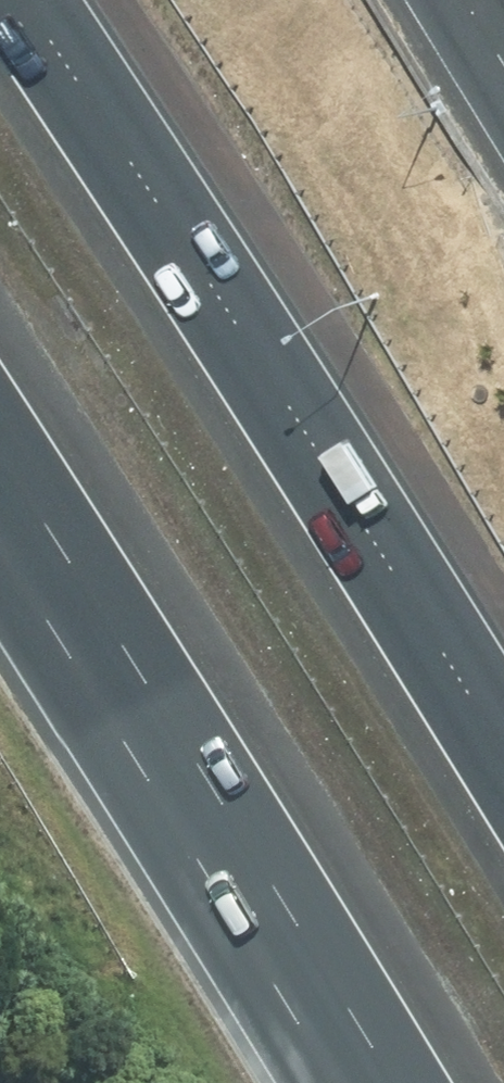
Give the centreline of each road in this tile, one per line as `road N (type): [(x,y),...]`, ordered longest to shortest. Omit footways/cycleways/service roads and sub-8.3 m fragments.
road 1 (motorway): [(14,0),(263,356),(503,757)]
road 2 (motorway): [(397,1082),(0,451)]

